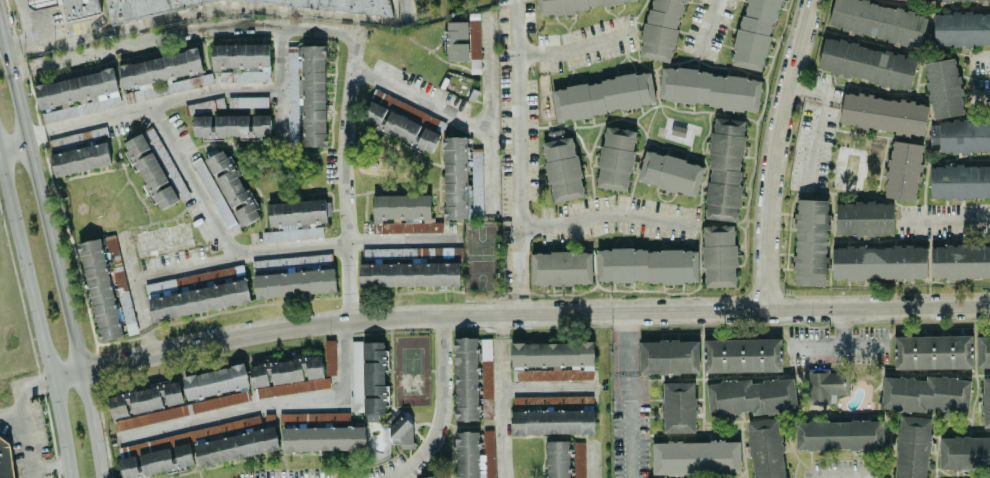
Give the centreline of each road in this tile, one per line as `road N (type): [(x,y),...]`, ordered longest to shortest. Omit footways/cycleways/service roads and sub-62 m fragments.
road 1 (residential): [(989,307),(344,319),(81,372)]
road 2 (secondary): [(81,372),(0,29)]
road 3 (secondary): [(0,167),(68,477)]
road 4 (residential): [(767,310),(773,151),(813,0)]

